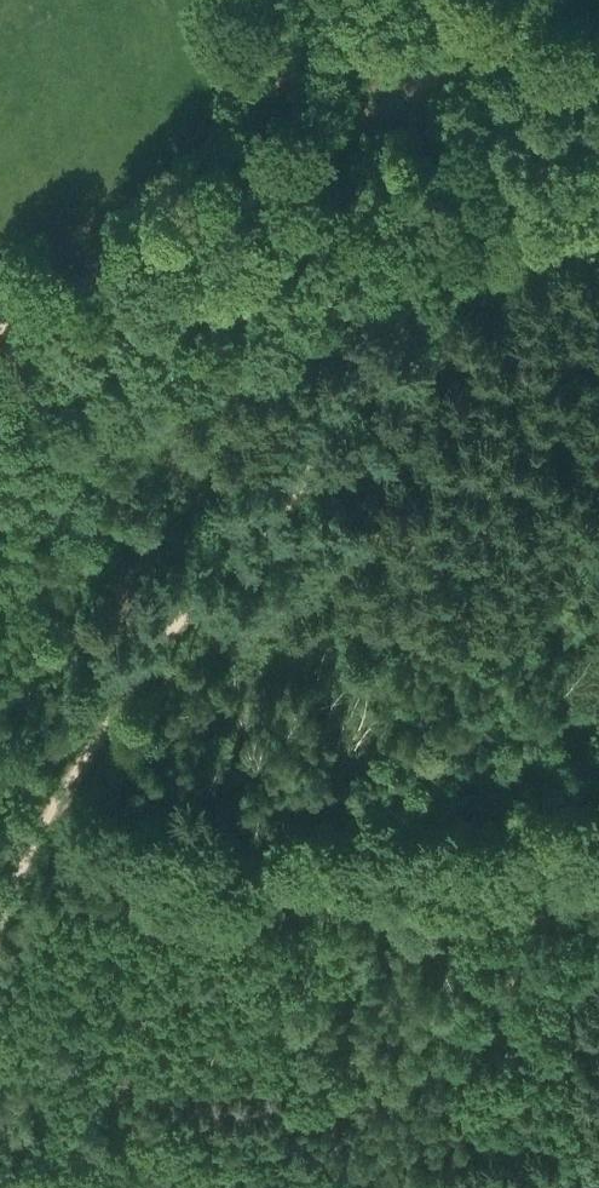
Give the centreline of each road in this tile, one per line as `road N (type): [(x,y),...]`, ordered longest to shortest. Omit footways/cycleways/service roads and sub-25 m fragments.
road 1 (track): [(289,174),(0,334)]
road 2 (track): [(289,174),(281,0)]
road 3 (track): [(542,0),(401,102)]
road 4 (track): [(401,102),(289,174)]

